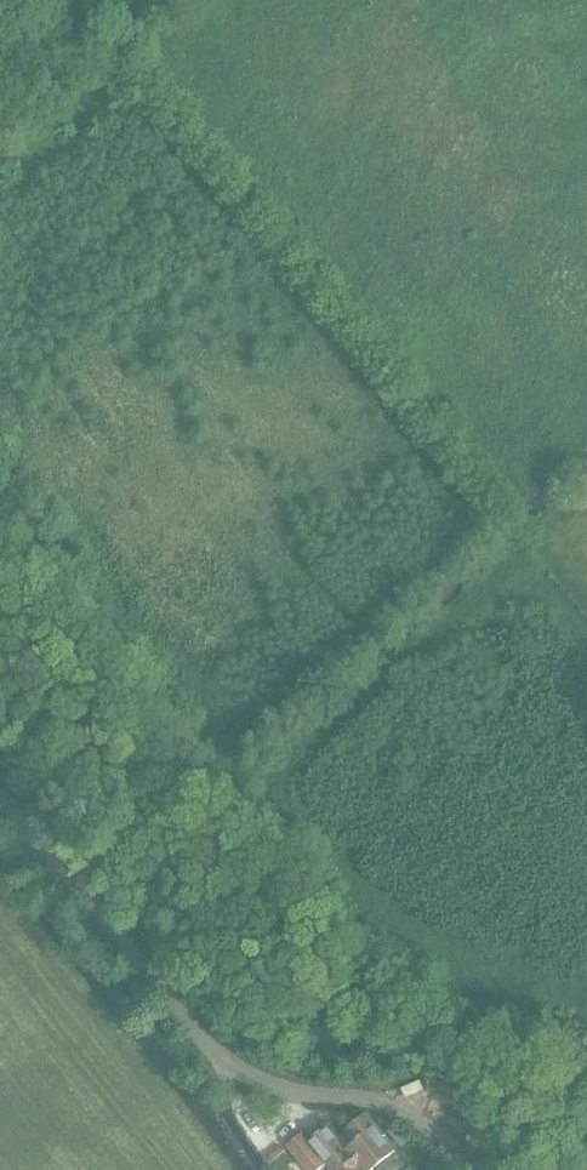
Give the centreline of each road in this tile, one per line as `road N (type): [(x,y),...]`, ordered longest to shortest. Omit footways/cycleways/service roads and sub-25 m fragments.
road 1 (track): [(0,130),(171,0)]

